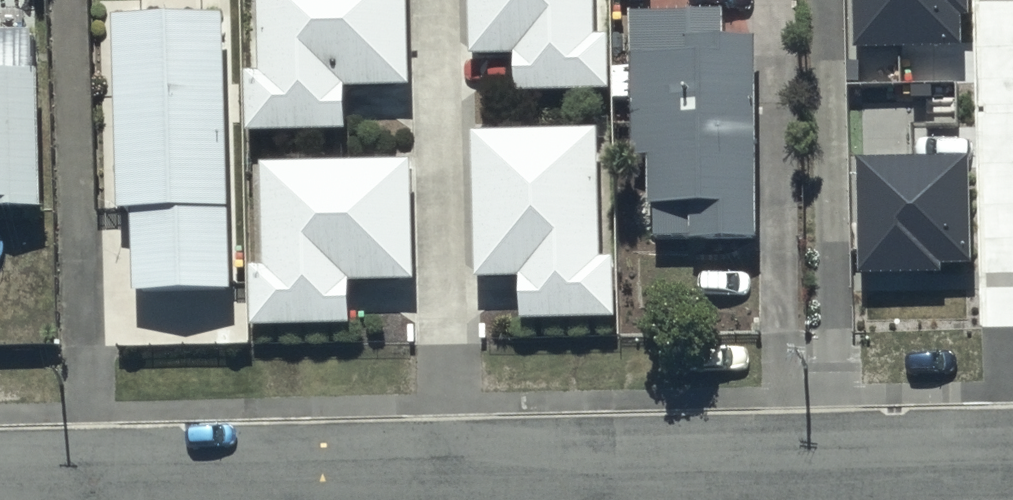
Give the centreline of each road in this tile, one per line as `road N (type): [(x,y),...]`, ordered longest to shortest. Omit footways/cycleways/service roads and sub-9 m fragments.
road 1 (residential): [(0,481),(1012,460)]

